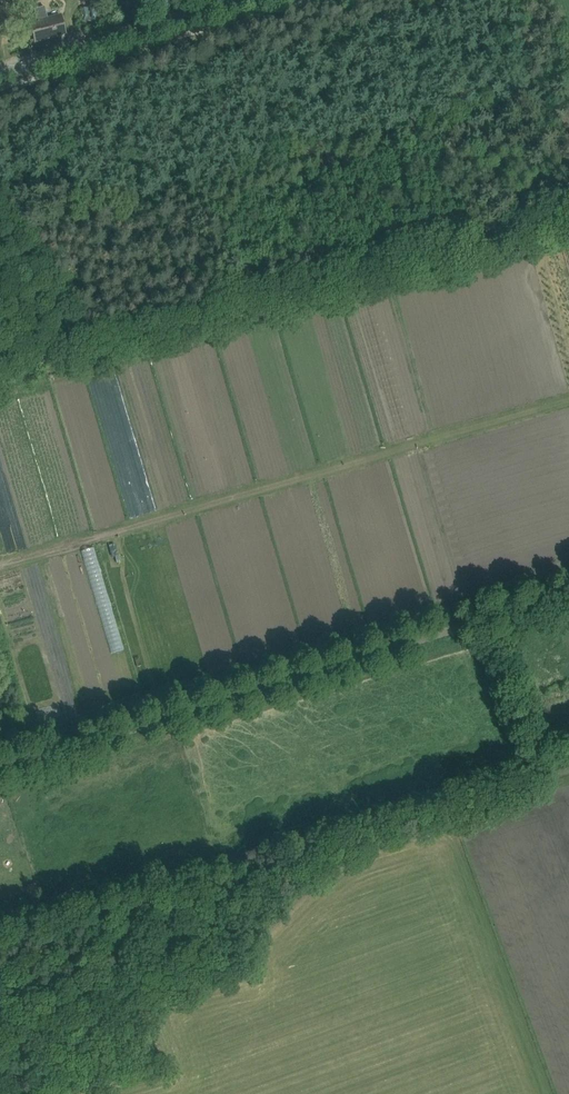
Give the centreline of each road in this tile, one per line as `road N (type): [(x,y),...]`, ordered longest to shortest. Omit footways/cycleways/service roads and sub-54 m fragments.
road 1 (residential): [(0,772),(568,595)]
road 2 (track): [(568,217),(0,373)]
road 3 (unclassified): [(0,72),(250,0)]

